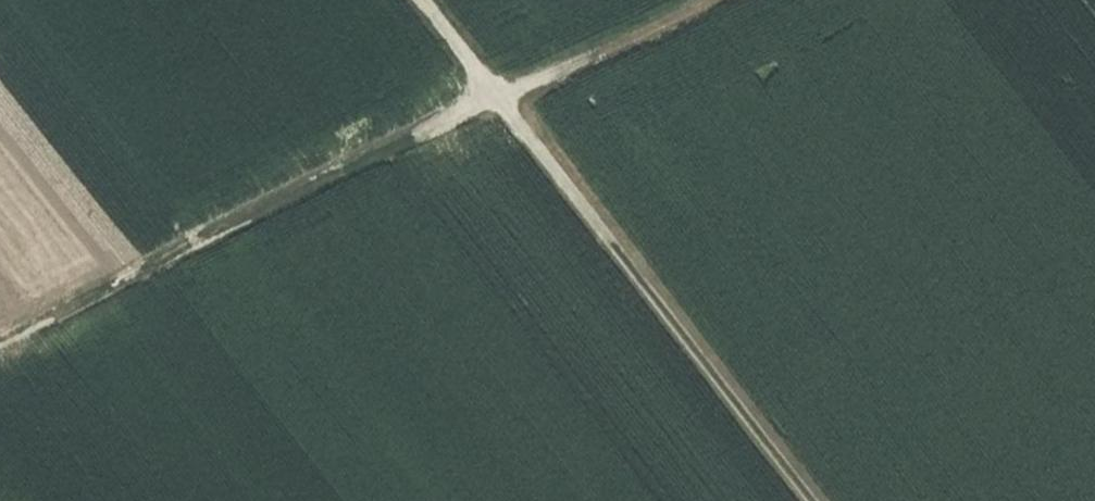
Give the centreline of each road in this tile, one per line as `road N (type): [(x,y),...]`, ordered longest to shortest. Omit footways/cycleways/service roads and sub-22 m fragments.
road 1 (track): [(696,0),(0,341)]
road 2 (track): [(425,0),(825,500)]

